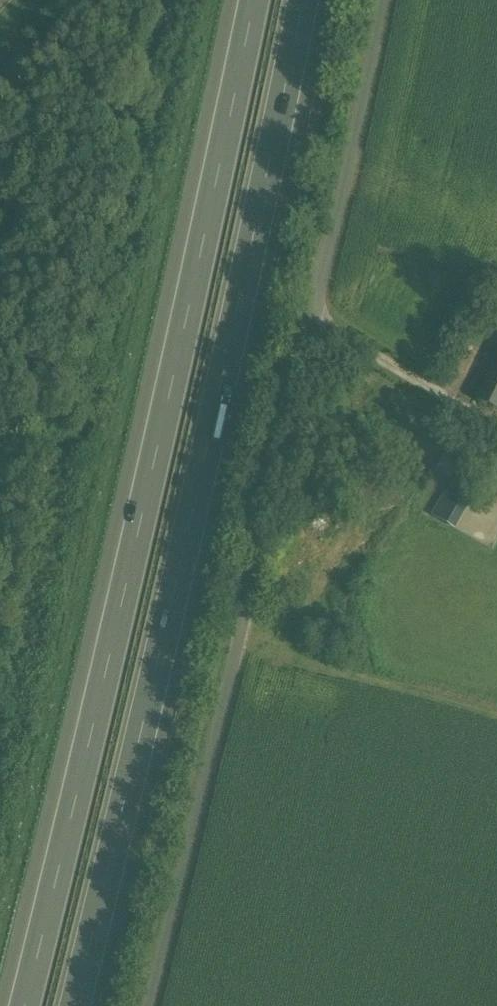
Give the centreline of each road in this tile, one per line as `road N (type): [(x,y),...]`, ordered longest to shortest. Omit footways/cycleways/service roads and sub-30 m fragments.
road 1 (unclassified): [(381,0),(209,764),(147,1005)]
road 2 (motorway): [(247,0),(15,1005)]
road 3 (motorway): [(83,1005),(312,0)]

